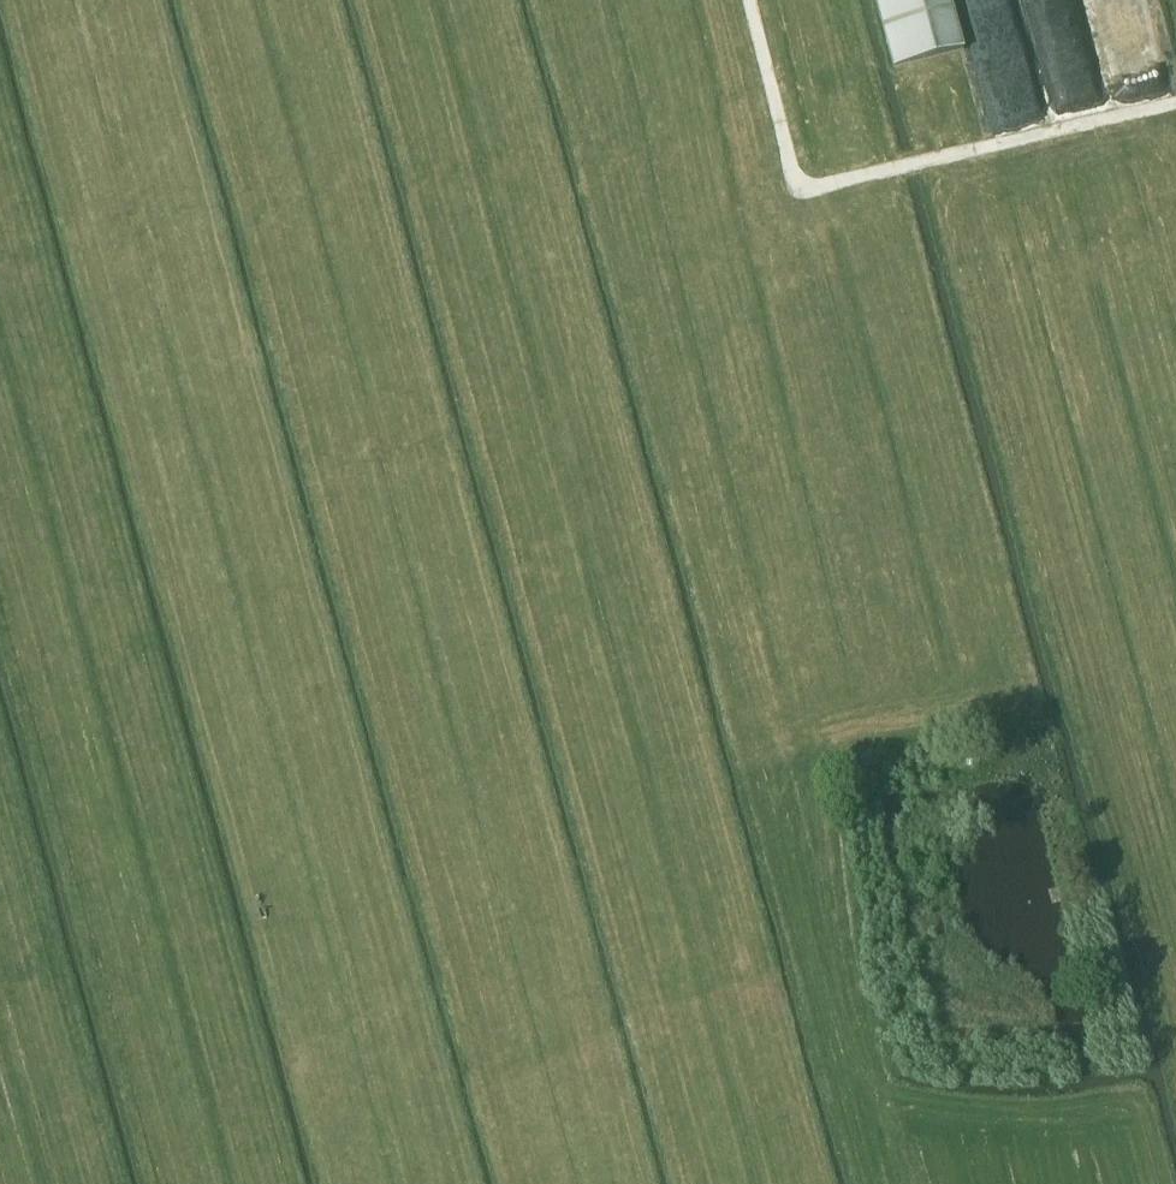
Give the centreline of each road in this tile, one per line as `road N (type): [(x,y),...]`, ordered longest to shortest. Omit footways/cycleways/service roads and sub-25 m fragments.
road 1 (track): [(1175,102),(800,190),(751,0)]

